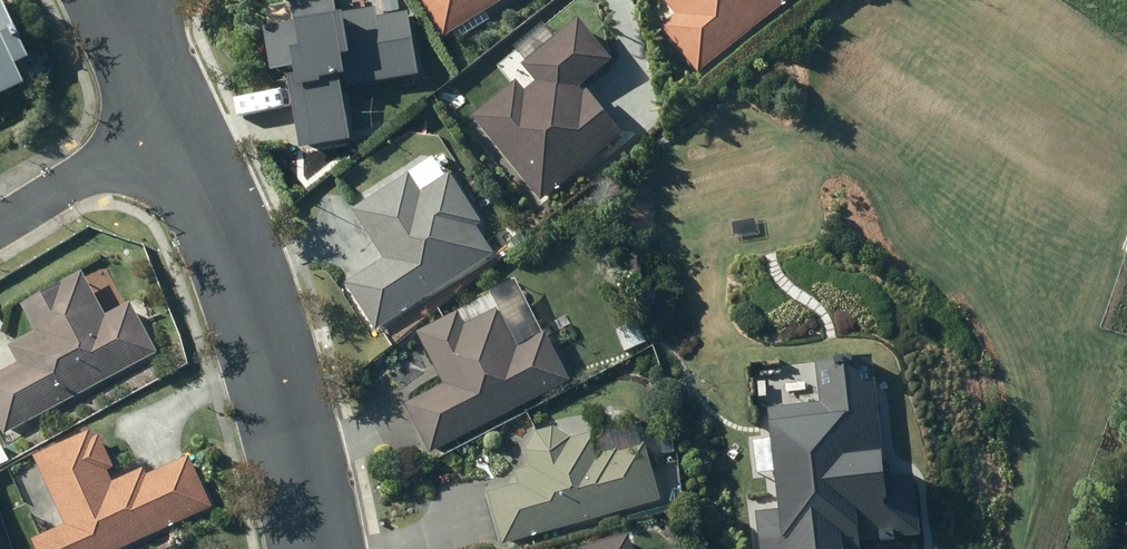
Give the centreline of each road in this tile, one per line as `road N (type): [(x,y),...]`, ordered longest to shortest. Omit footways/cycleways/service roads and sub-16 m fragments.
road 1 (residential): [(315,548),(253,294),(178,118)]
road 2 (residential): [(178,118),(0,229)]
road 3 (residential): [(178,118),(115,7)]

